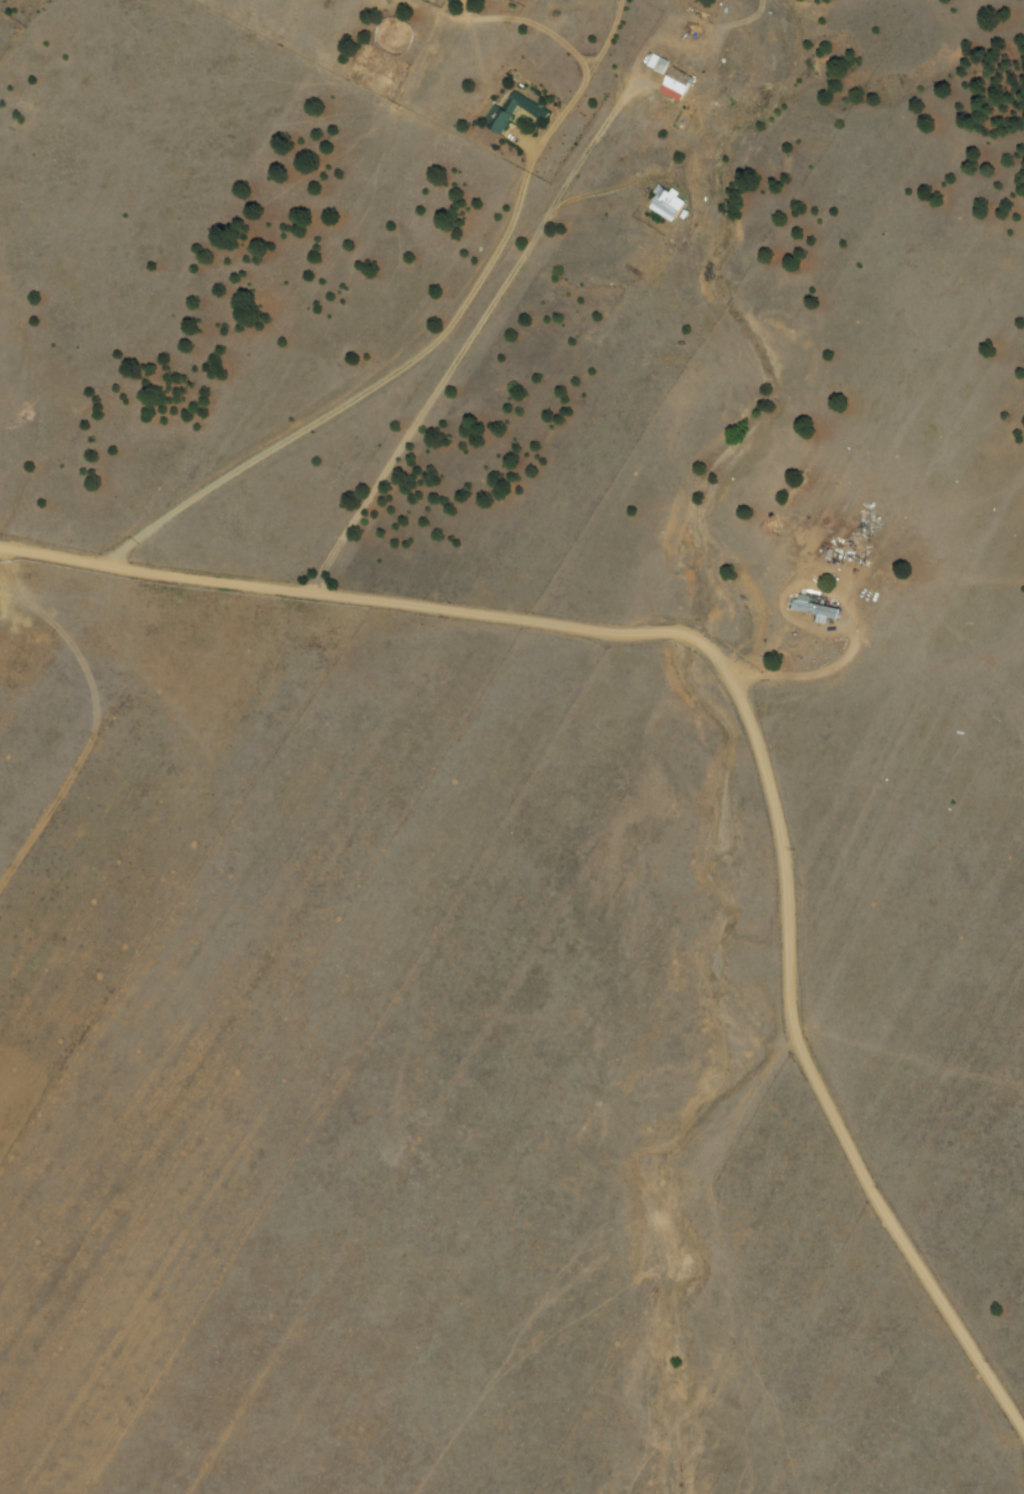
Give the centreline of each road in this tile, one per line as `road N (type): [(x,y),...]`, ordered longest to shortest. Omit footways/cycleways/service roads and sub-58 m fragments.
road 1 (residential): [(0,528),(624,623),(734,670),(760,728),(803,1044),(934,1302),(1023,1448)]
road 2 (residential): [(173,549),(194,491),(262,438),(404,375),(503,248),(592,211)]

